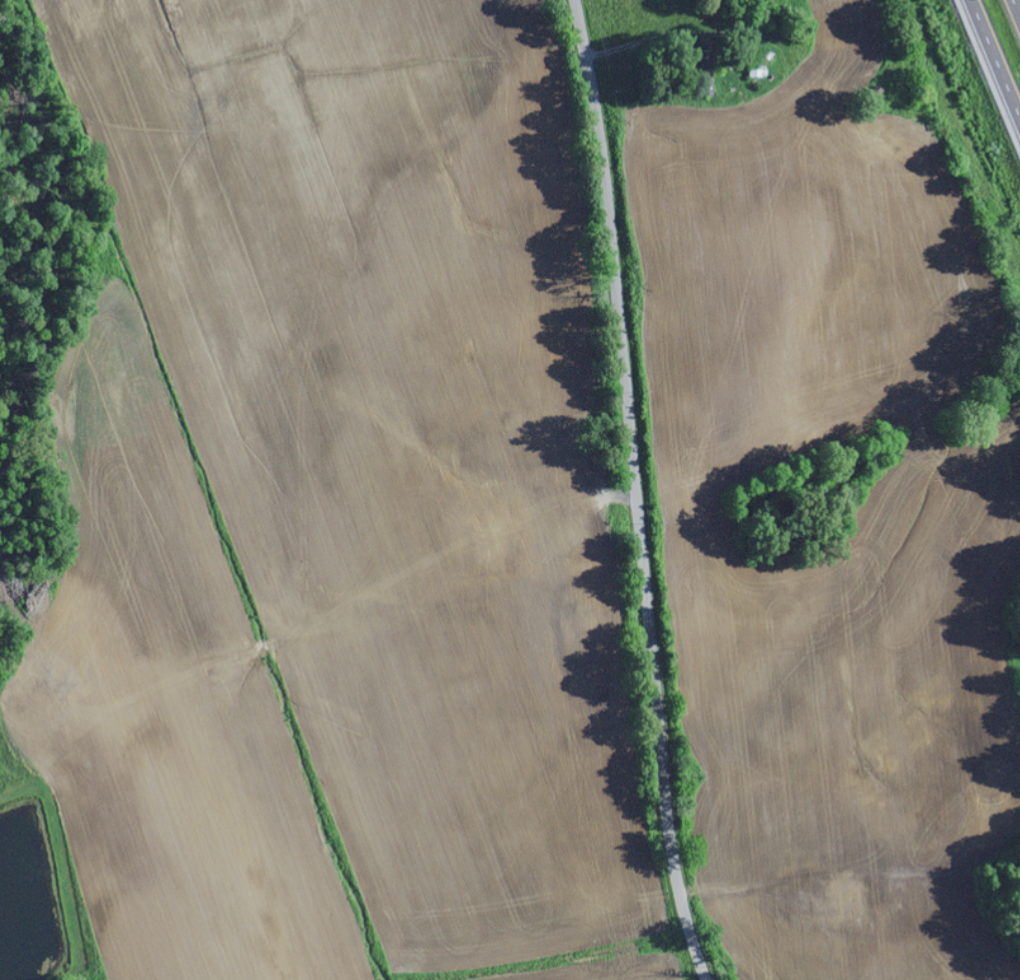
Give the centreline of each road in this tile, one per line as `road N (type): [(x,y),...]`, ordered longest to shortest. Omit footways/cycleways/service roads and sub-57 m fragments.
road 1 (residential): [(707,979),(687,923),(666,804),(601,157),(573,0)]
road 2 (motorway): [(970,0),(1019,121)]

